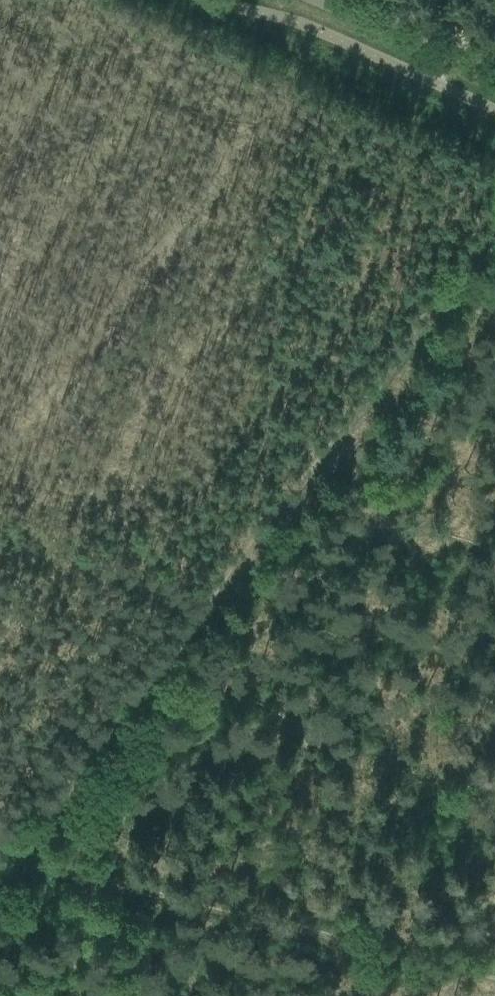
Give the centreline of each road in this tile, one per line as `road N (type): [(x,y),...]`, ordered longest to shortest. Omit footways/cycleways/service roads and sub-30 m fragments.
road 1 (track): [(494,968),(22,835)]
road 2 (tertiary): [(337,0),(453,52)]

